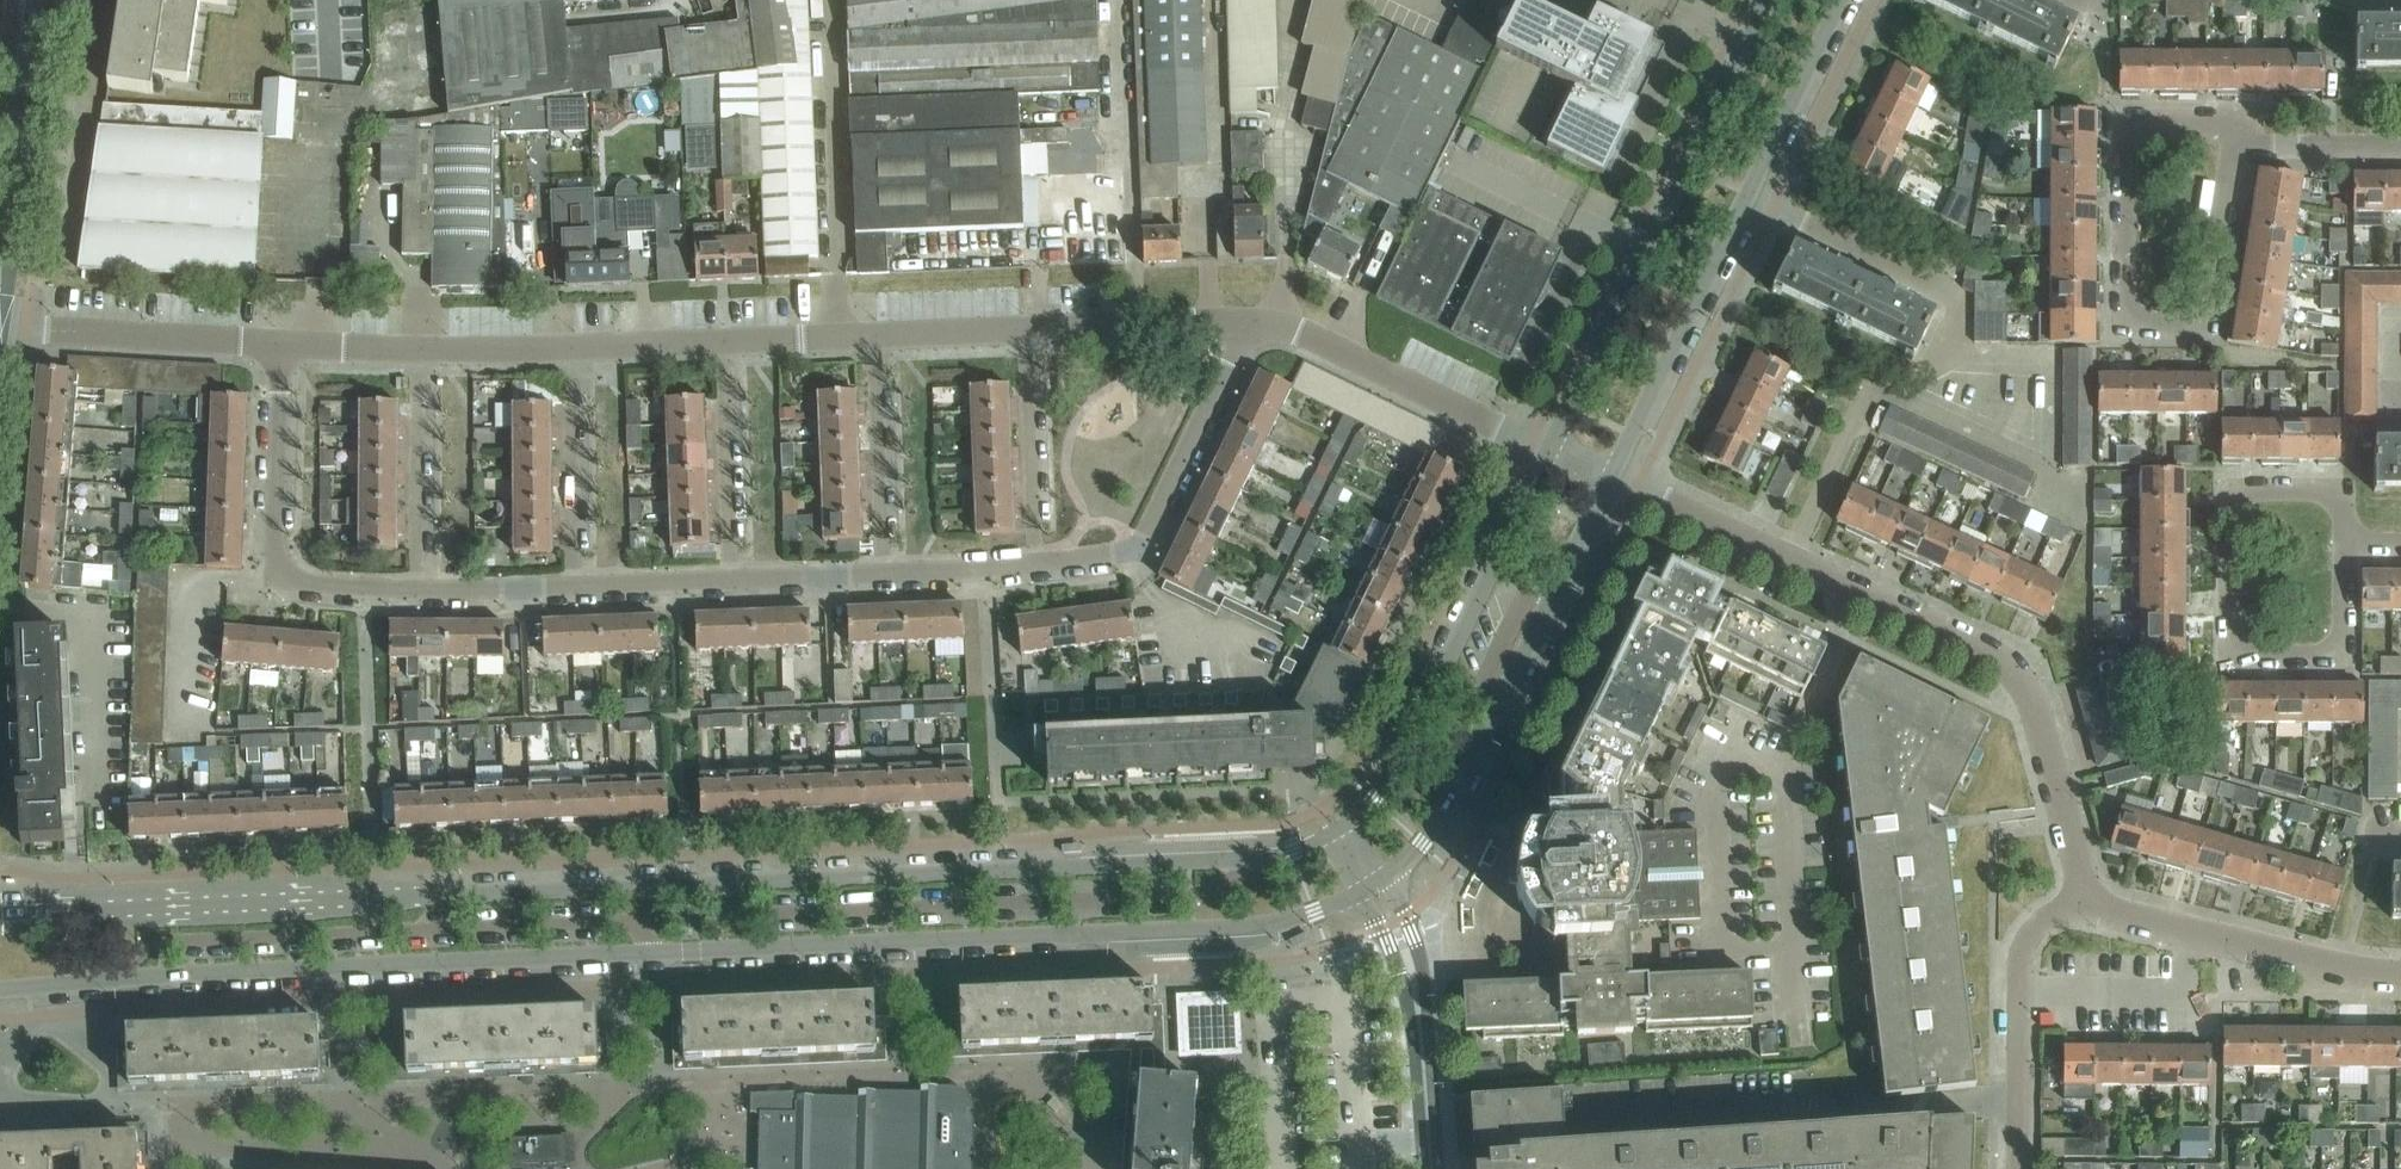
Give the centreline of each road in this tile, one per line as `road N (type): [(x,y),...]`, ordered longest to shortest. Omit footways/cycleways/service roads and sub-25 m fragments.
road 1 (secondary): [(0,988),(1238,927),(1315,913),(1369,888)]
road 2 (secondary): [(1336,831),(1262,859),(0,916)]
road 3 (secondary): [(1768,0),(1550,450)]
road 4 (residential): [(2085,903),(2031,692),(2006,662),(1789,561)]
road 5 (secondary): [(1369,888),(1422,843),(1455,797),(1609,478)]
road 6 (residential): [(2143,128),(2125,148),(2122,309),(2133,326),(2190,326),(2205,314),(2233,146)]
road 7 (secondary): [(1550,450),(1397,764),(1374,799),(1336,831)]
road 8 (residential): [(2345,550),(2345,510),(2323,488),(2246,488),(2230,507),(2229,641),(2253,658),(2320,657),(2344,640)]
road 9 (residential): [(278,343),(277,567),(301,585),(414,588)]
road 10 (residential): [(1031,565),(1136,554),(1246,326)]
road 11 (residential): [(1945,420),(1955,300),(1747,196)]
road 12 (residential): [(1246,326),(1294,329),(1550,450)]
road 13 (residential): [(2400,975),(2326,966),(2085,903)]
road 14 (secondary): [(1609,478),(1747,196)]
road 15 (residential): [(2019,1168),(2018,974),(2027,939),(2047,917),(2085,903)]
road 16 (residential): [(1427,1168),(1411,969),(1369,888)]
road 17 (residential): [(0,325),(278,343)]
road 18 (residential): [(1789,561),(1863,404),(1890,395),(1945,420)]
road 19 (residential): [(414,588),(416,350)]
road 20 (residential): [(729,582),(718,345)]
road 21 (residential): [(881,575),(873,339)]
road 22 (residential): [(569,586),(569,350)]
road 23 (residential): [(1031,565),(1022,334)]
road 24 (residential): [(1022,334),(1246,326)]
road 25 (secondary): [(1747,196),(1842,0)]
road 26 (residential): [(1789,561),(1609,478)]
road 27 (tertiary): [(0,237),(16,49)]
road 28 (residential): [(2233,146),(2400,146)]
road 29 (residential): [(569,586),(729,582)]
road 30 (residential): [(718,345),(873,339)]
road 31 (residential): [(414,588),(569,586)]
road 32 (residential): [(416,350),(569,350)]
road 33 (residential): [(729,582),(881,575)]
road 34 (residential): [(881,575),(1031,565)]
road 35 (residential): [(569,350),(718,345)]
road 36 (residential): [(873,339),(1022,334)]
road 37 (residential): [(278,343),(416,350)]

